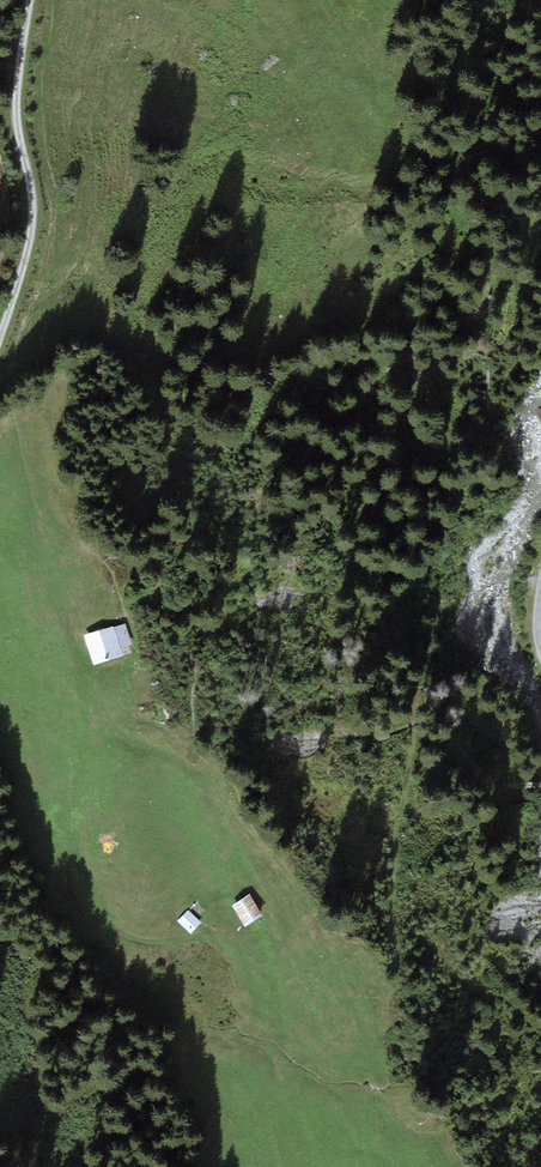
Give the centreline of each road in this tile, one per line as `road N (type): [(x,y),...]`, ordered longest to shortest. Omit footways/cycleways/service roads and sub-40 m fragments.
road 1 (track): [(0,368),(28,530),(83,695),(71,835),(89,894),(111,932),(136,941),(226,928)]
road 2 (track): [(0,339),(33,226),(17,127),(31,0)]

